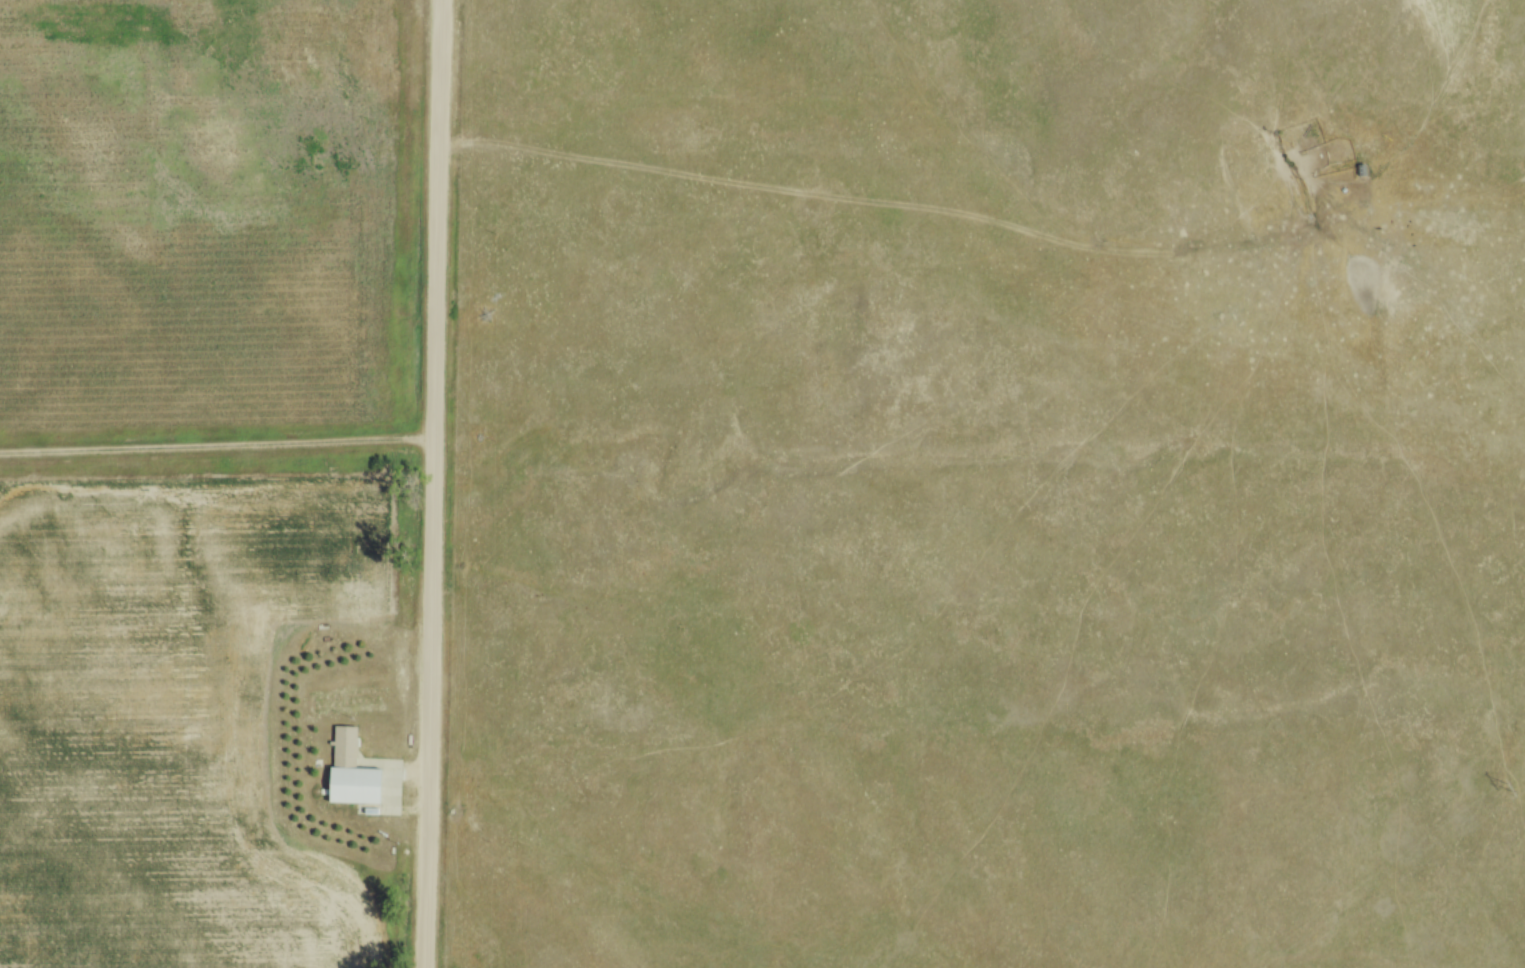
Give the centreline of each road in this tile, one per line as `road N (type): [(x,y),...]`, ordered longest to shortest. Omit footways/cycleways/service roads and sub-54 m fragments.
road 1 (tertiary): [(442,0),(424,967)]

